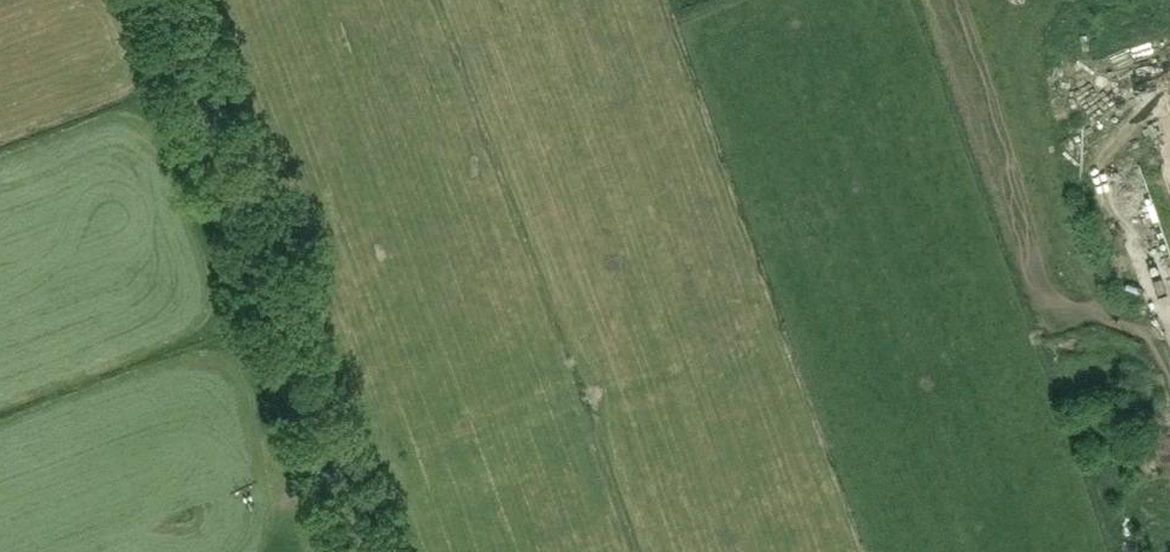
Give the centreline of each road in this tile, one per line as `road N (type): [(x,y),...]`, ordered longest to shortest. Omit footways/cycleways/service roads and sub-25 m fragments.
road 1 (unclassified): [(360,551),(163,0)]

